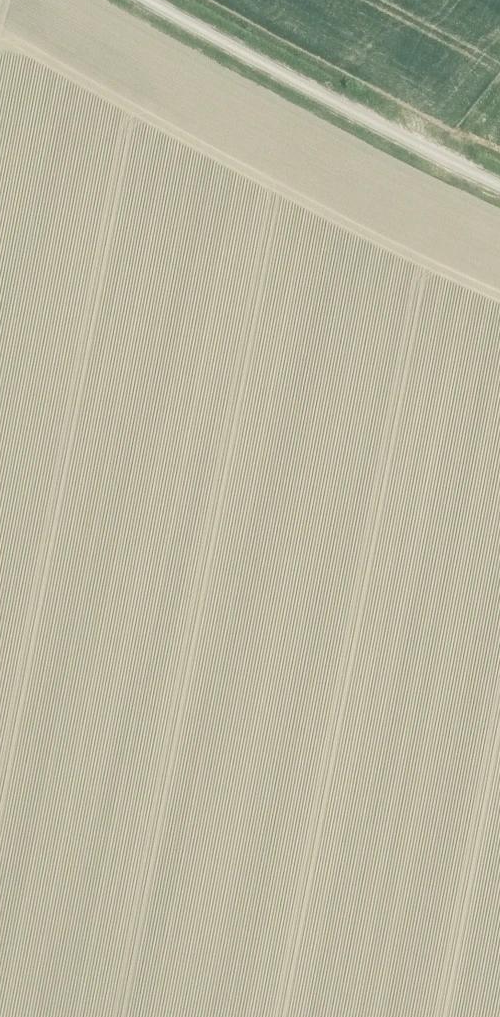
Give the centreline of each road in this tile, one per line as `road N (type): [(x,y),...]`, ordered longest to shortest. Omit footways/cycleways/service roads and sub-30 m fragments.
road 1 (unclassified): [(499,185),(148,0)]

